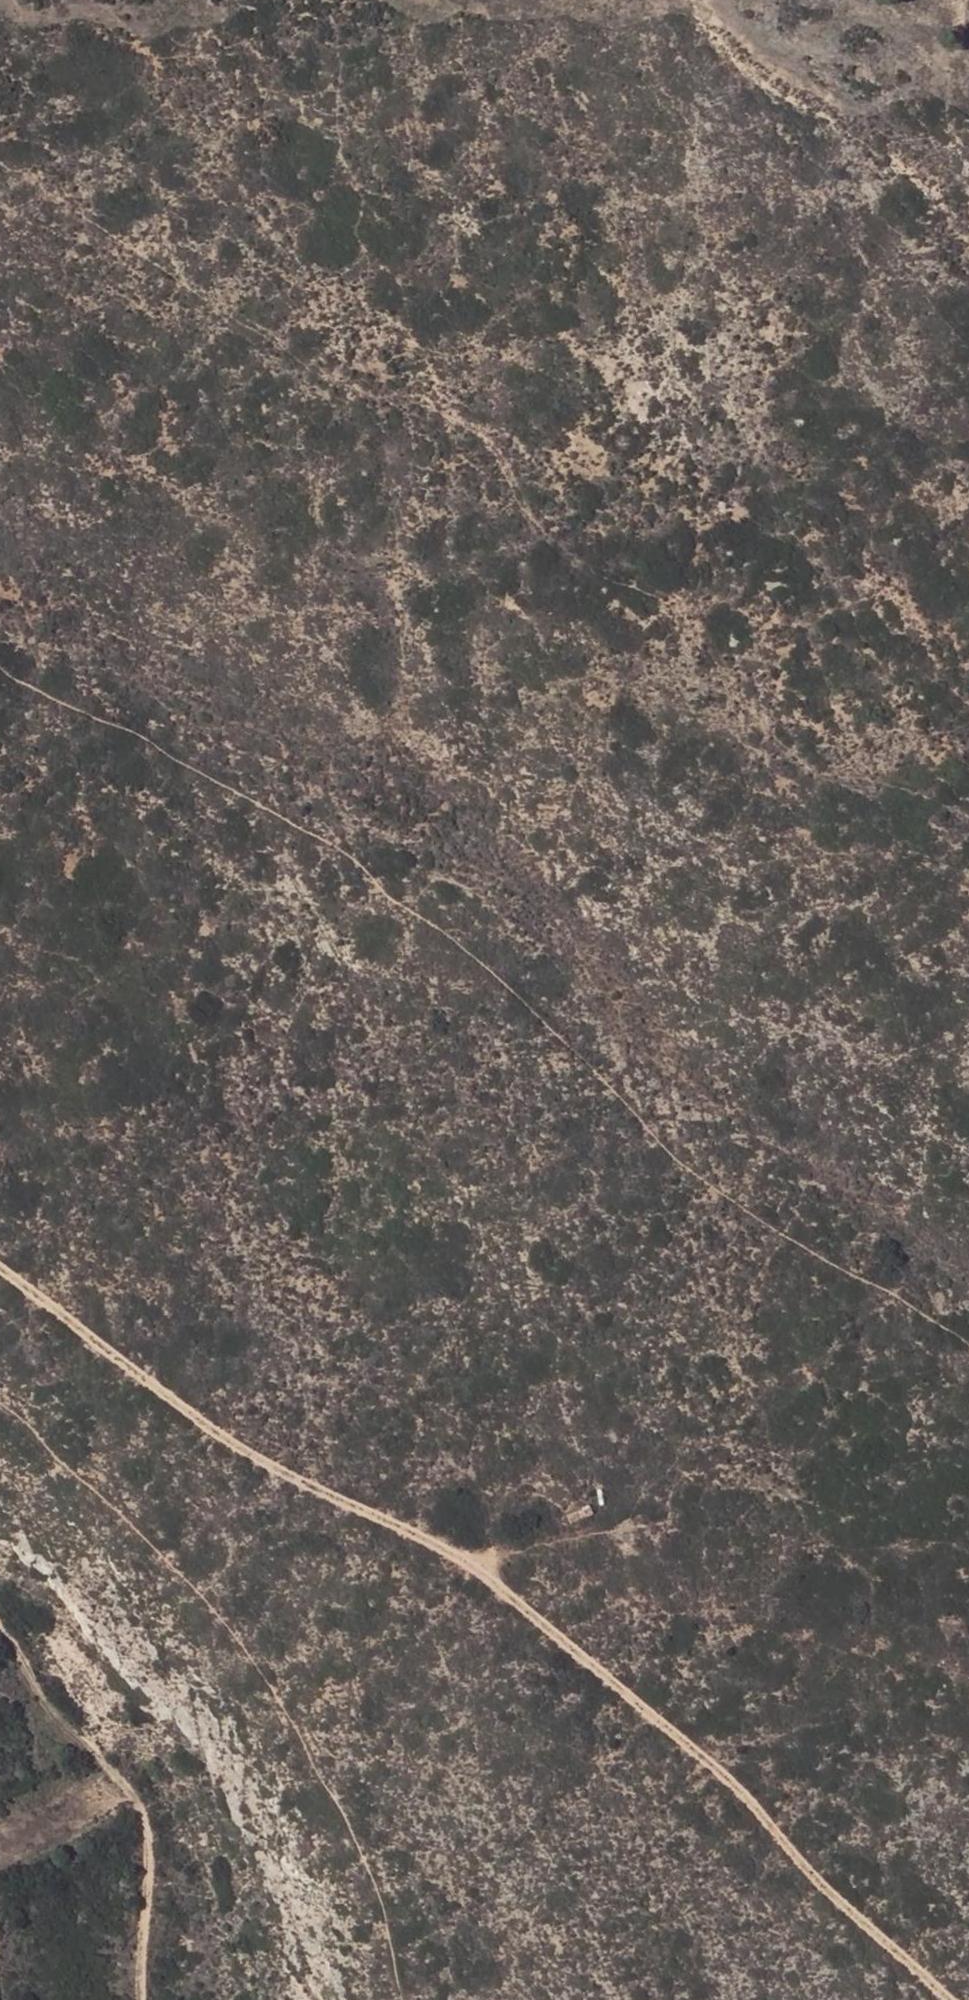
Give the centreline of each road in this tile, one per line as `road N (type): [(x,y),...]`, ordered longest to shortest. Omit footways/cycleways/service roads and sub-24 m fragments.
road 1 (track): [(0,1250),(321,1500),(515,1581),(968,1996)]
road 2 (track): [(142,1999),(147,1830),(124,1784),(0,1639)]

